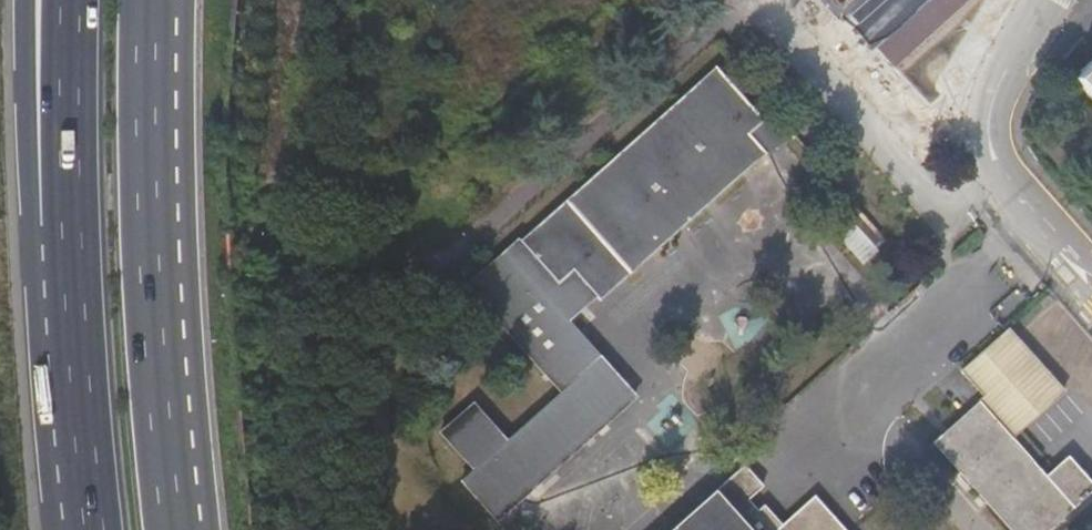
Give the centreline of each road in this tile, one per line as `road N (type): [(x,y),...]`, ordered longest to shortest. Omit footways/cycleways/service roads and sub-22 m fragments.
road 1 (motorway): [(186,529),(165,299),(158,0)]
road 2 (residential): [(1048,0),(1003,79),(988,133),(1004,183),(1091,278)]
road 3 (motorway): [(62,230),(83,529)]
road 4 (motorway): [(30,0),(28,178),(62,230)]
road 5 (motorway): [(70,0),(62,230)]

